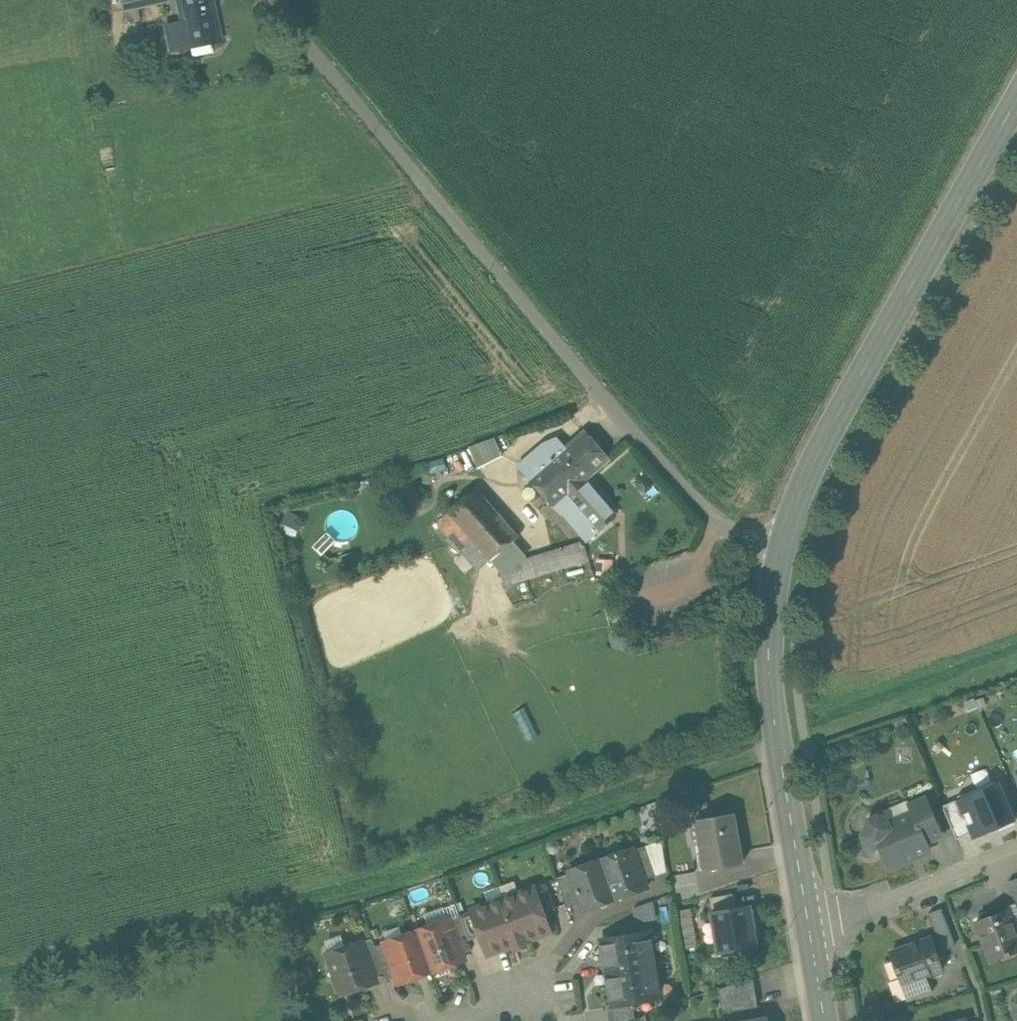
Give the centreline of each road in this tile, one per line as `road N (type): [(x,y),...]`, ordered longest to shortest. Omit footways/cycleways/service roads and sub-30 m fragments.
road 1 (unclassified): [(778,559),(729,534),(268,0)]
road 2 (secondary): [(778,559),(843,409),(1016,101)]
road 3 (secondary): [(811,935),(771,682),(778,559)]
road 4 (residential): [(811,935),(1016,851)]

